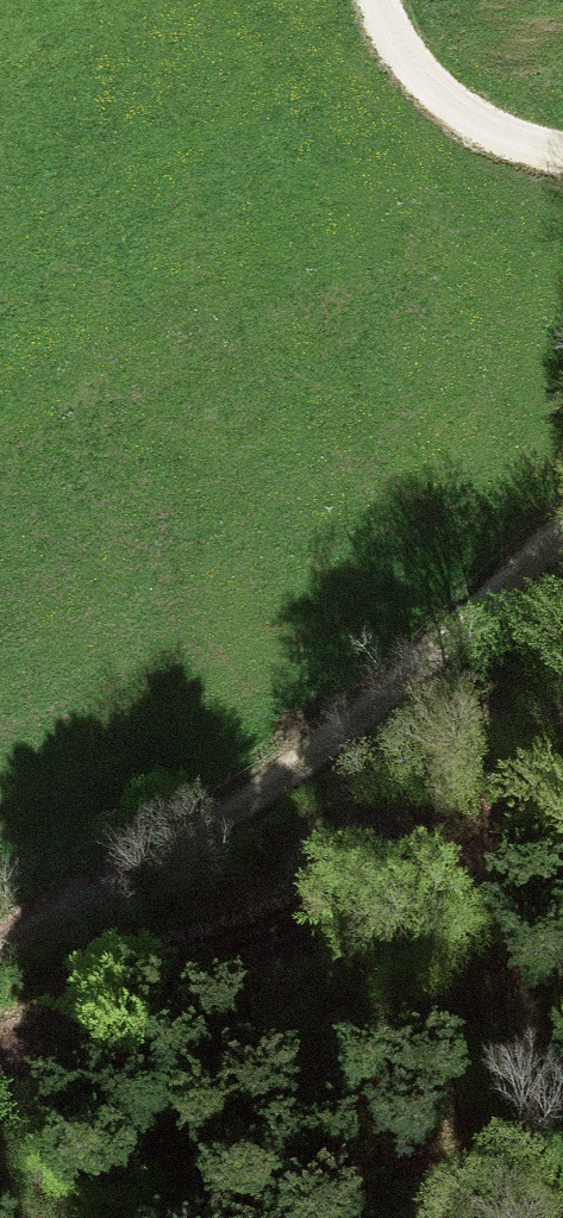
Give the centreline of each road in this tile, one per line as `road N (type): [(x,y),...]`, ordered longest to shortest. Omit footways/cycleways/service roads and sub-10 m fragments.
road 1 (track): [(0,949),(232,811),(389,700),(562,538)]
road 2 (track): [(562,810),(176,962),(0,1049)]
road 3 (track): [(562,157),(428,94),(396,52),(376,0)]

